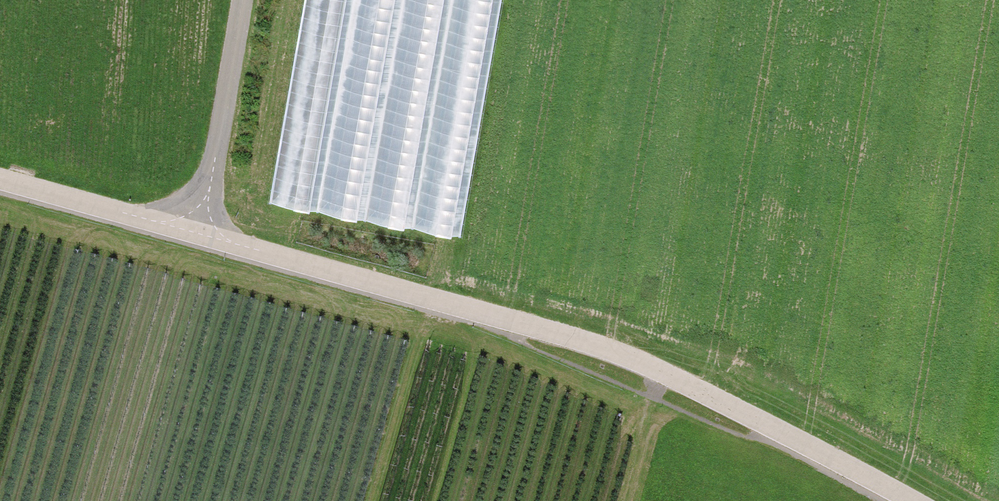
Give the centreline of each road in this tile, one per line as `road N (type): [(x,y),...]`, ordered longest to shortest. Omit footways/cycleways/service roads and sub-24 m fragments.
road 1 (unclassified): [(200,221),(240,246),(605,347),(917,500)]
road 2 (unclassified): [(244,0),(200,221)]
road 3 (unclassified): [(0,179),(151,220),(200,221)]
road 4 (track): [(632,500),(666,372)]

